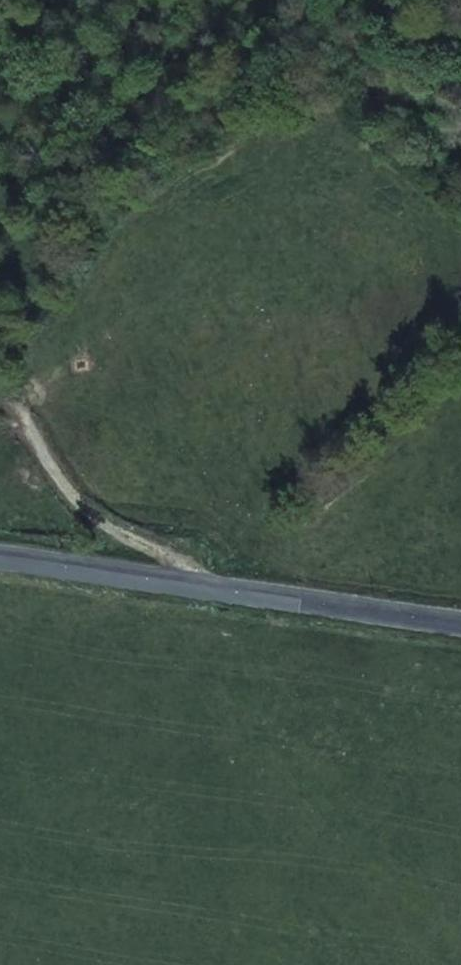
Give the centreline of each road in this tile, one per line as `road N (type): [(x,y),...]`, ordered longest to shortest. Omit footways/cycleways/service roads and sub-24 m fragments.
road 1 (secondary): [(0,553),(460,619)]
road 2 (track): [(197,576),(75,495),(0,395)]

